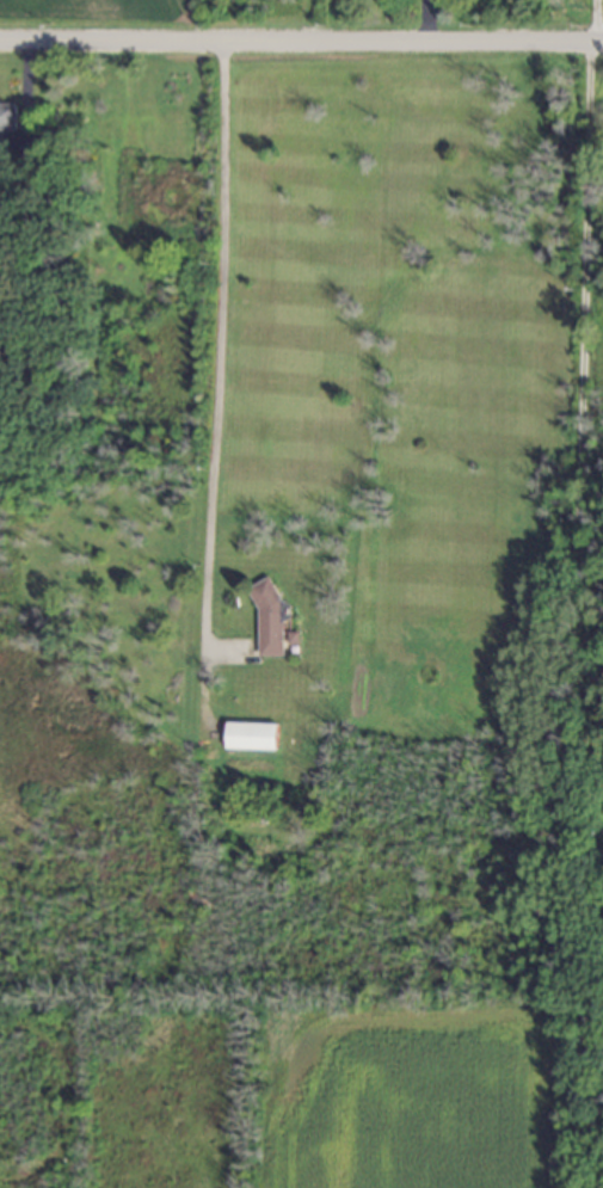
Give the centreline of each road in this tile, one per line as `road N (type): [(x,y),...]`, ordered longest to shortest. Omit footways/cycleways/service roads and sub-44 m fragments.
road 1 (residential): [(602,45),(0,45)]

